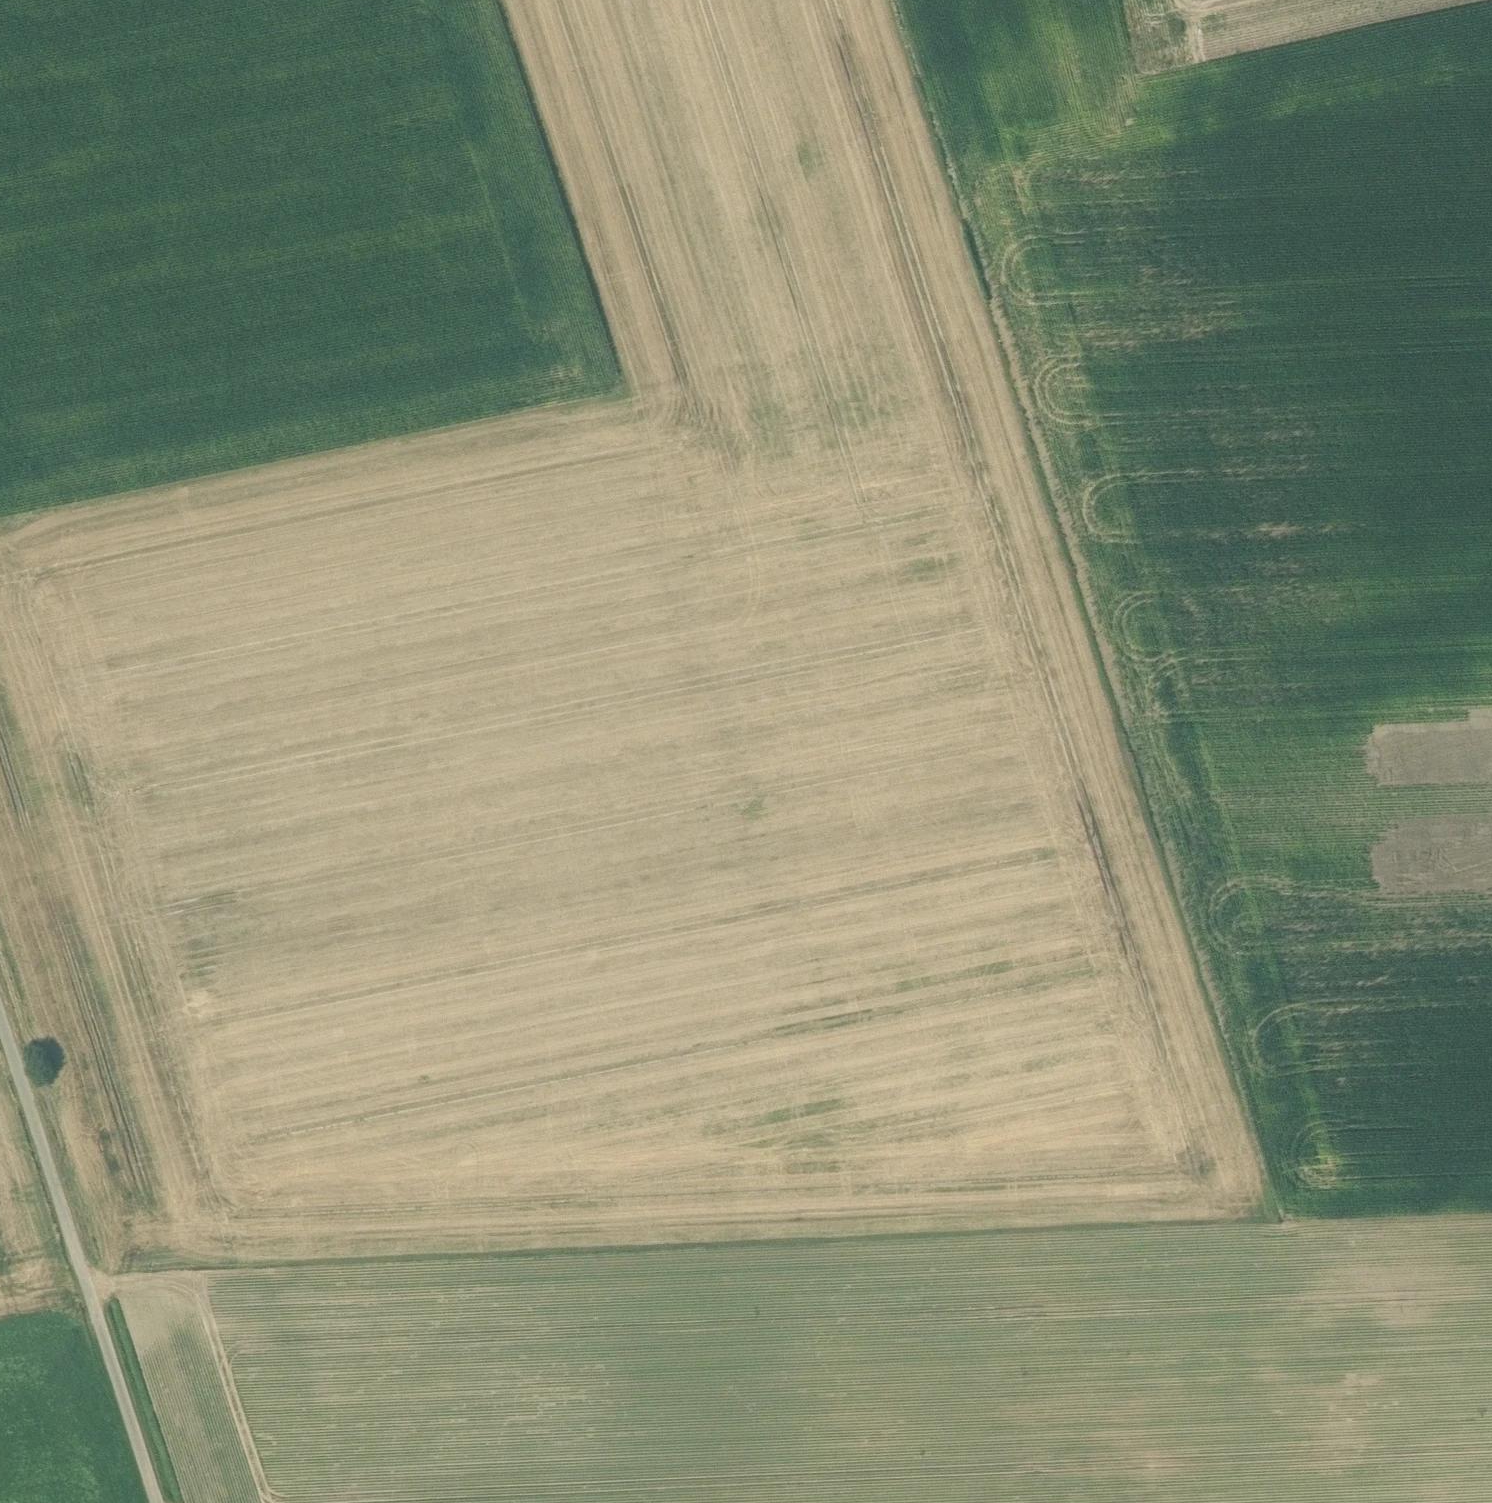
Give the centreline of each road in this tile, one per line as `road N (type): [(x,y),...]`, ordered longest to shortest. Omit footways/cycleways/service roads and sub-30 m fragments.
road 1 (unclassified): [(157,1502),(0,1014)]
road 2 (track): [(9,1042),(93,1047),(375,1143)]

